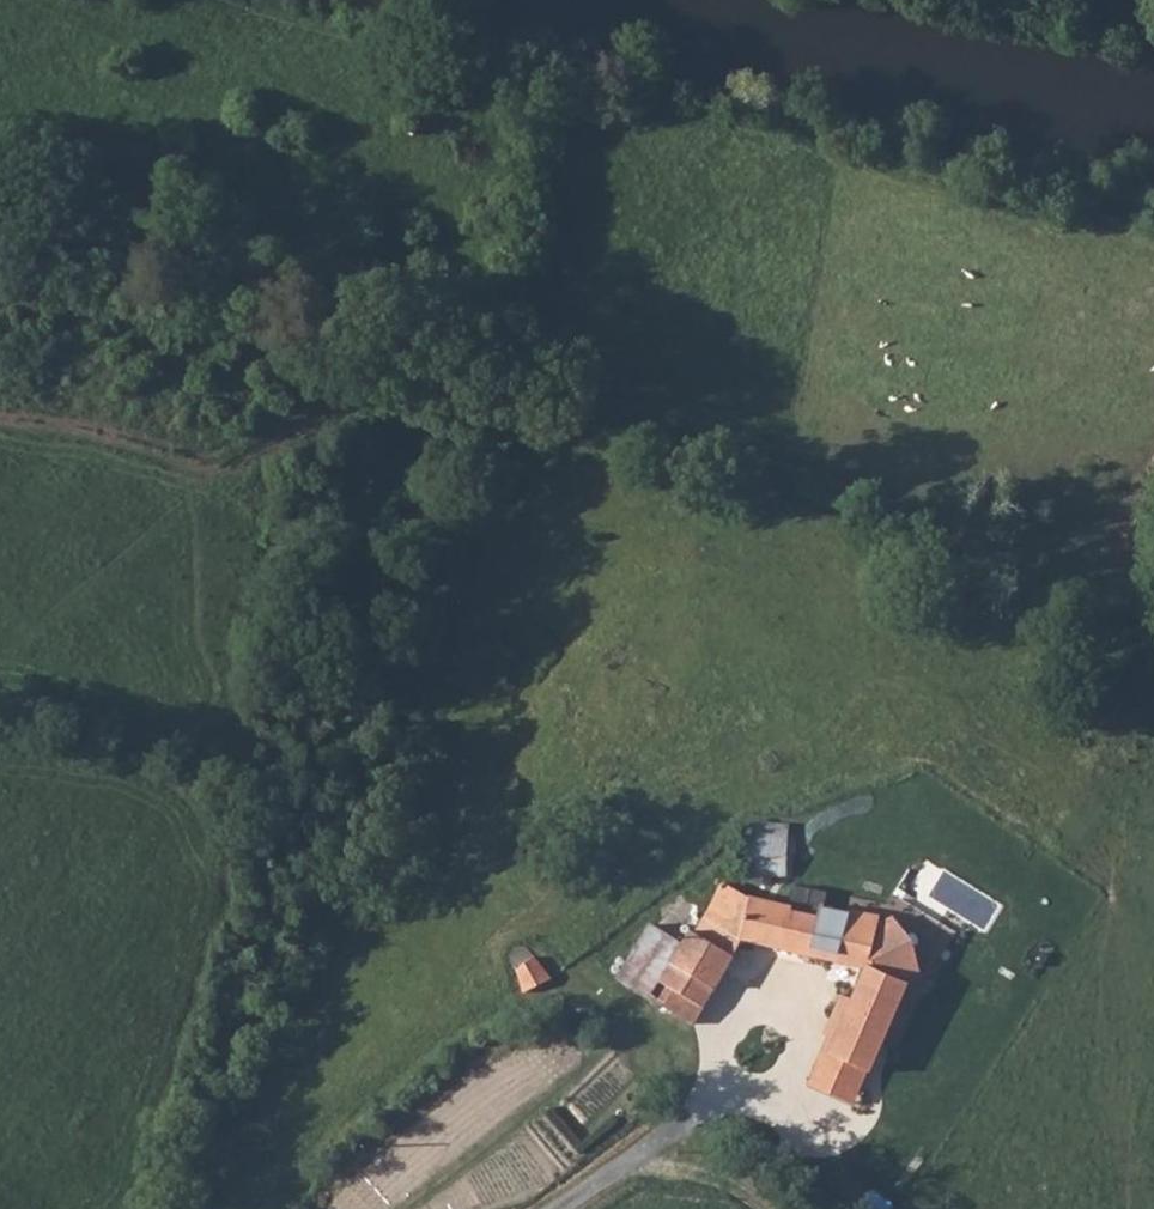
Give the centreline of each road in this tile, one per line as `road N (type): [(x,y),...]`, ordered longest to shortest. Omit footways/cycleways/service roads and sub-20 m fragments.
road 1 (unclassified): [(564,1208),(677,1135)]

